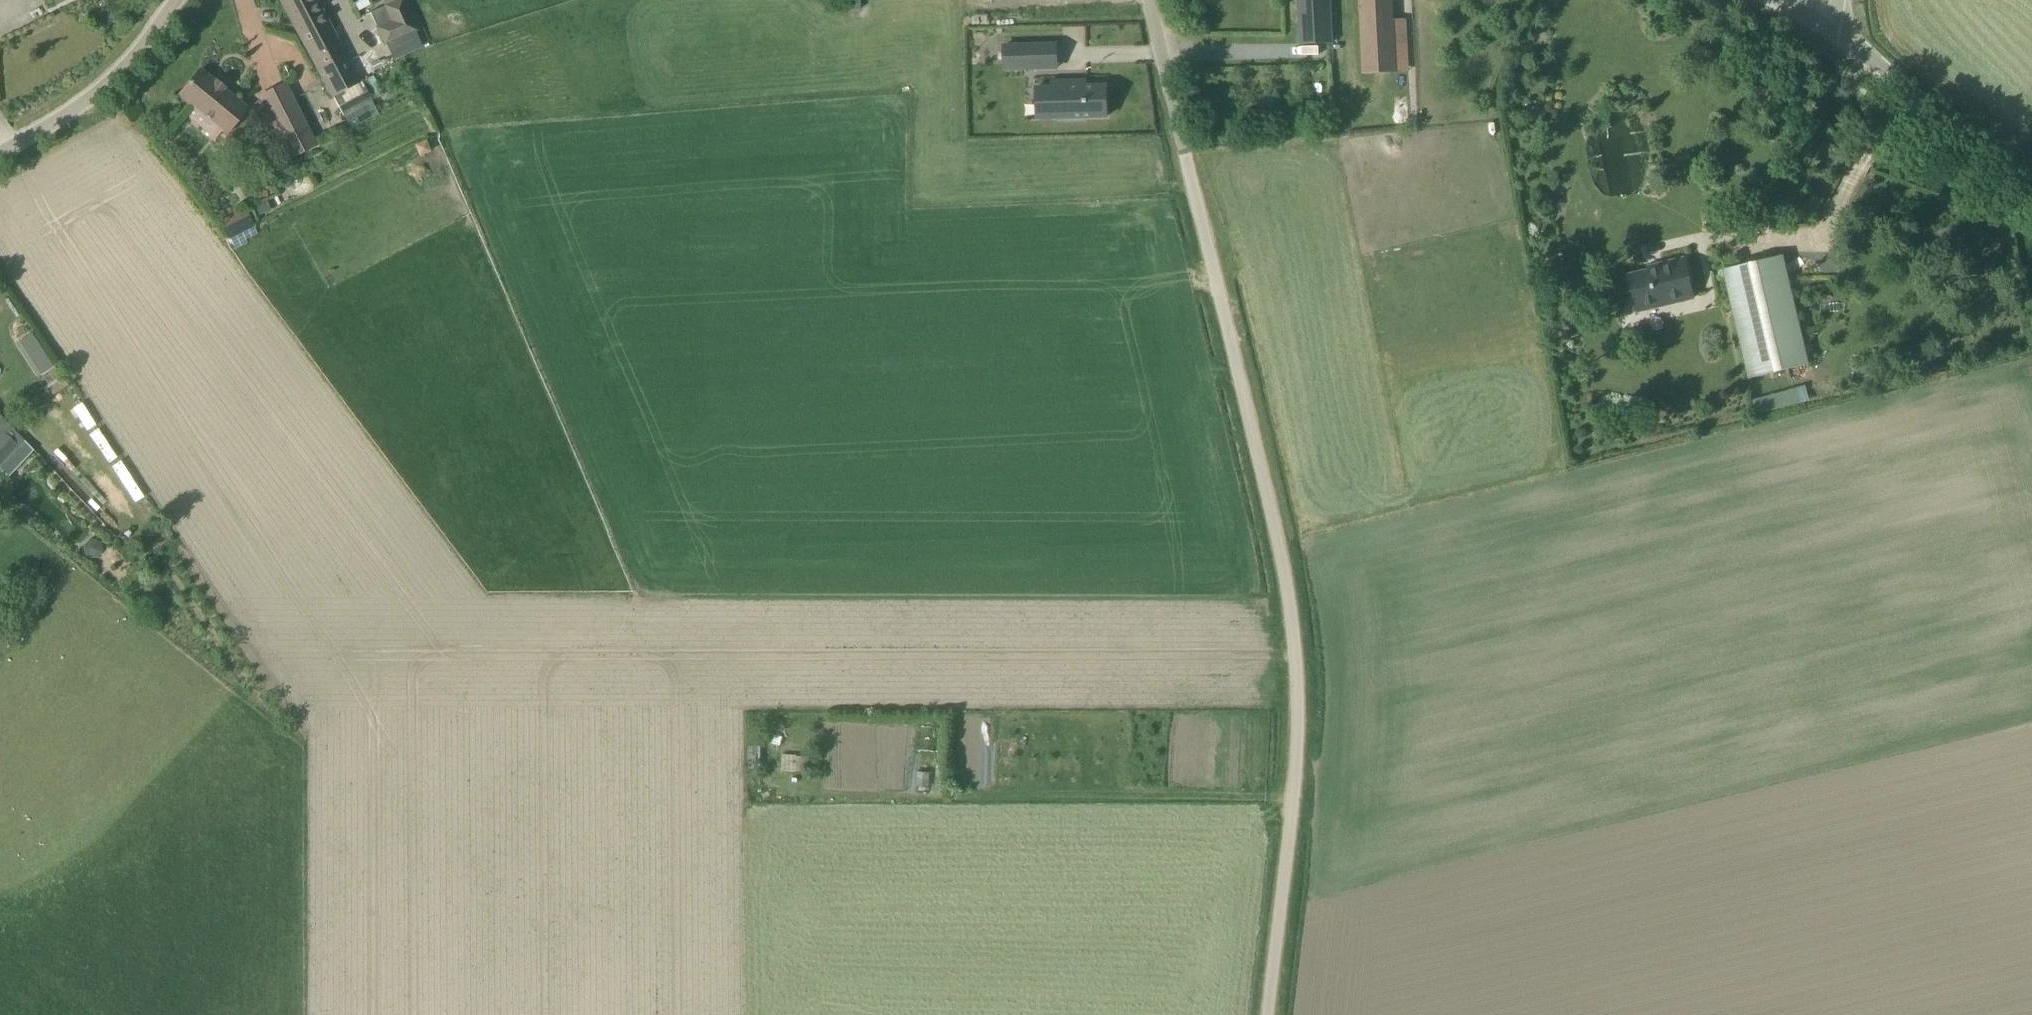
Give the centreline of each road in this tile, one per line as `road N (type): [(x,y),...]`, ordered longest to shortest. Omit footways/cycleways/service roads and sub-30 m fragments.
road 1 (unclassified): [(1267,1014),(1298,742),(1295,645),(1147,0)]
road 2 (unclassified): [(2031,204),(1820,42)]
road 3 (unclassified): [(0,164),(133,71),(183,0)]

